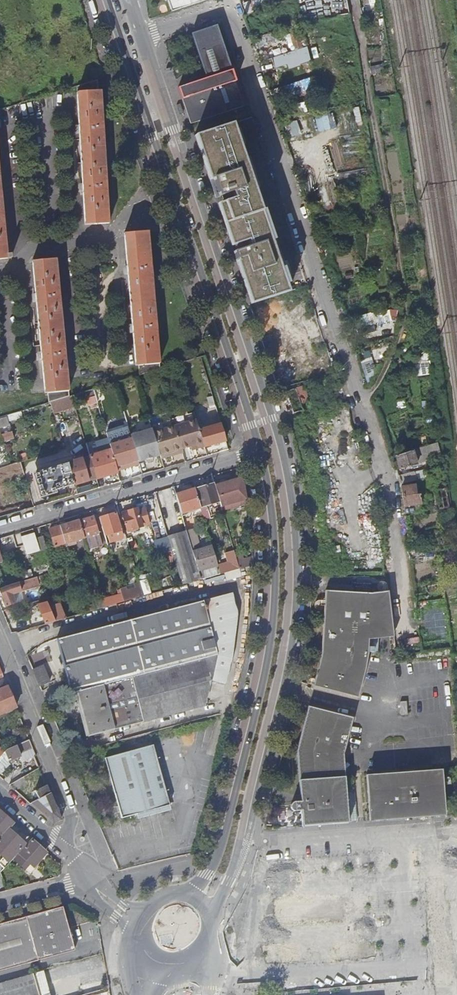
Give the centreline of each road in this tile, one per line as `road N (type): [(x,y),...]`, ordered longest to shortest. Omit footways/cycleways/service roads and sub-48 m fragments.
road 1 (tertiary): [(215,922),(279,688),(293,614),(292,535),(270,421),(142,39)]
road 2 (unclassified): [(142,39),(230,9),(391,496),(410,646)]
road 3 (tertiary): [(104,0),(257,453)]
road 4 (tertiary): [(257,453),(274,562),(268,657),(221,845),(186,895)]
road 5 (residential): [(257,453),(0,528)]
road 6 (residential): [(0,642),(68,806),(66,849)]

